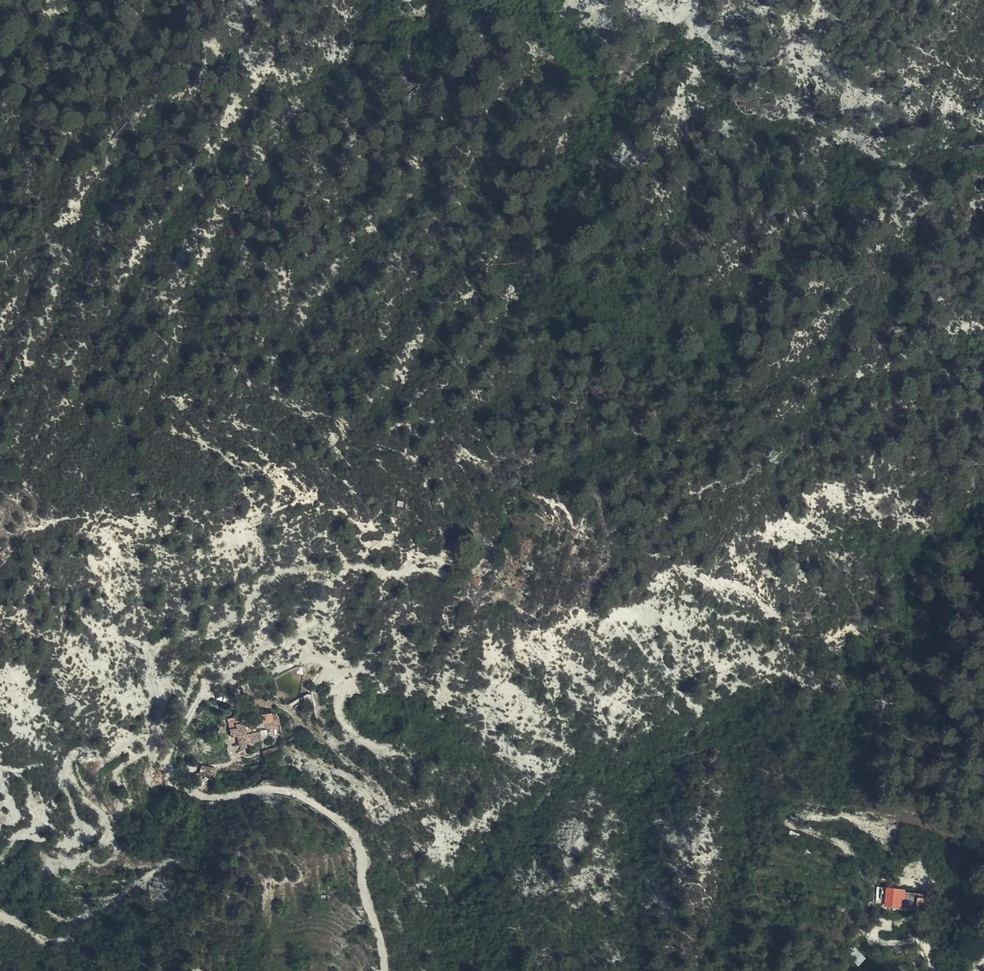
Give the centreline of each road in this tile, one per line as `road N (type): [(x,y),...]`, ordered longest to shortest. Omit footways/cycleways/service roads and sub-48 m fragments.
road 1 (track): [(427,569),(301,568),(272,578),(219,624),(158,645),(152,671),(176,783),(200,800),(284,790),(327,812),(355,839),(382,970)]

